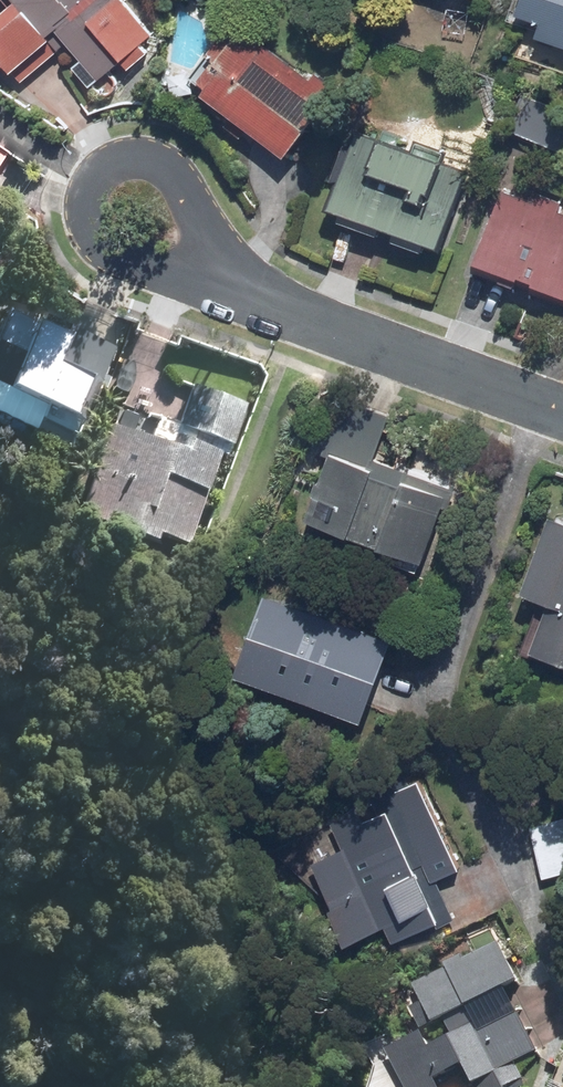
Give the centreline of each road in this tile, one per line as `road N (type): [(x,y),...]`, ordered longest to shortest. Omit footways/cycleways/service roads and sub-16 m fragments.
road 1 (residential): [(247,298),(107,255),(88,229),(97,179),(127,157),(165,164),(190,195),(225,267)]
road 2 (residential): [(247,298),(562,416)]

